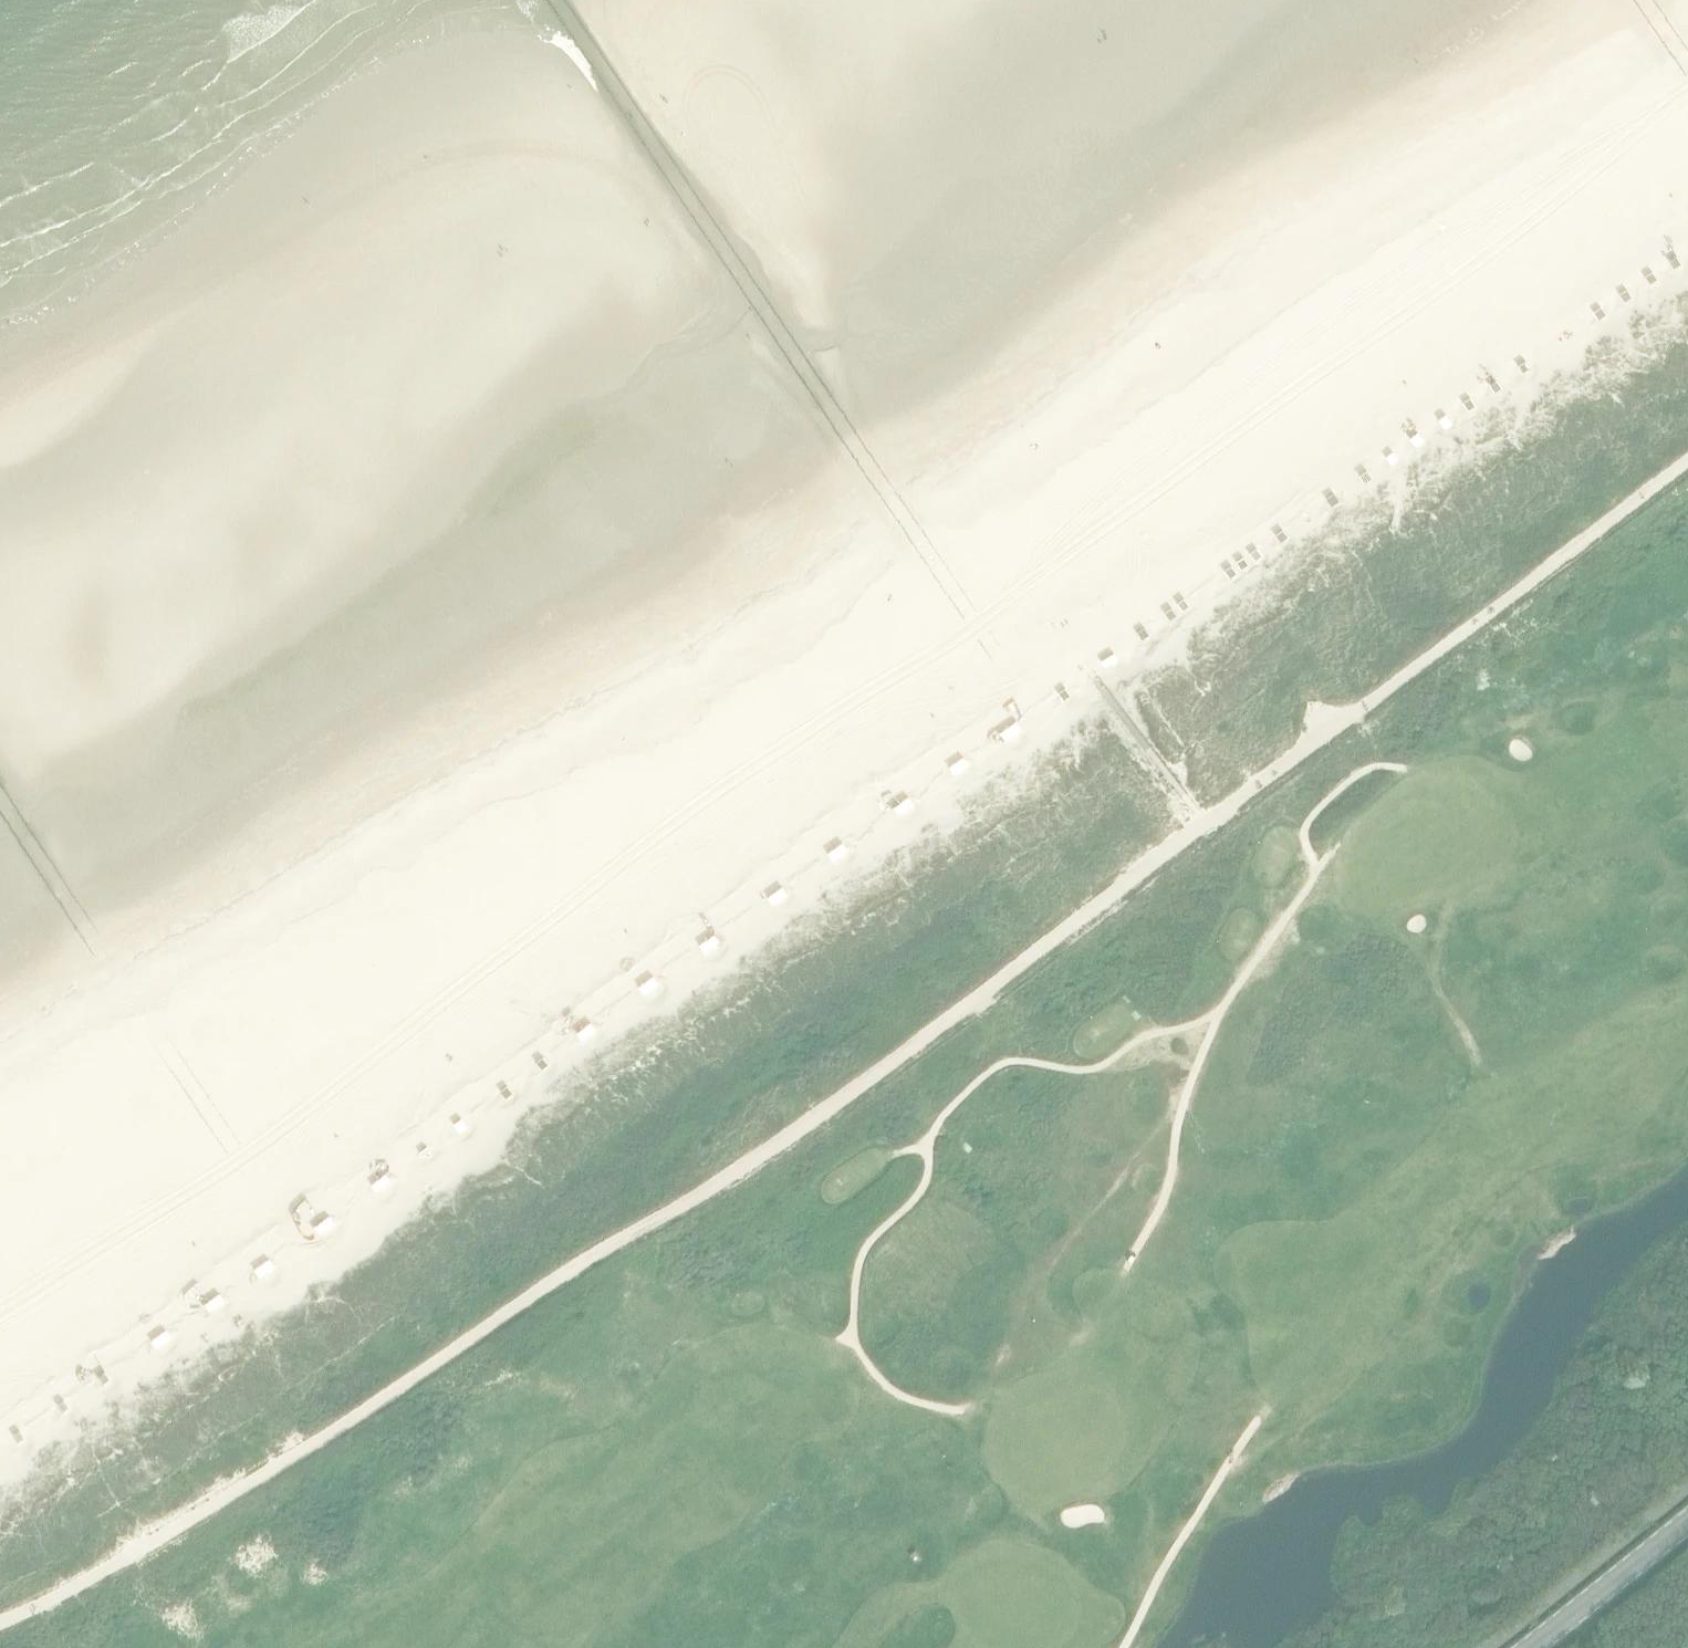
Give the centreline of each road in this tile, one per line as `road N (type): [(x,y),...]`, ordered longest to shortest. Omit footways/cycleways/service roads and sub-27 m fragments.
road 1 (secondary): [(1528,1647),(1687,1521)]

